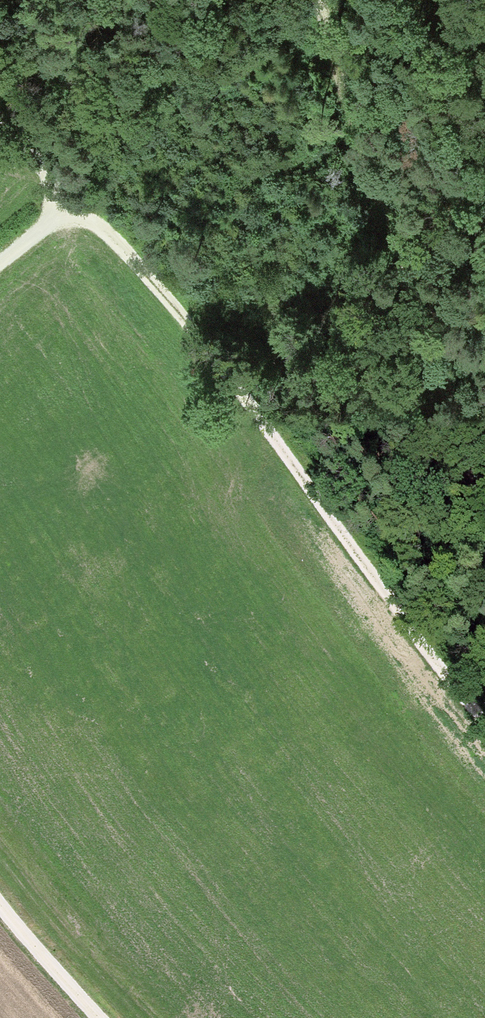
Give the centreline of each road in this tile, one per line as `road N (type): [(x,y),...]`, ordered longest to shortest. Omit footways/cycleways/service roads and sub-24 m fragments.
road 1 (track): [(484,726),(201,349),(119,252),(71,212),(0,123)]
road 2 (track): [(484,550),(308,0)]
road 3 (track): [(0,907),(94,1017)]

